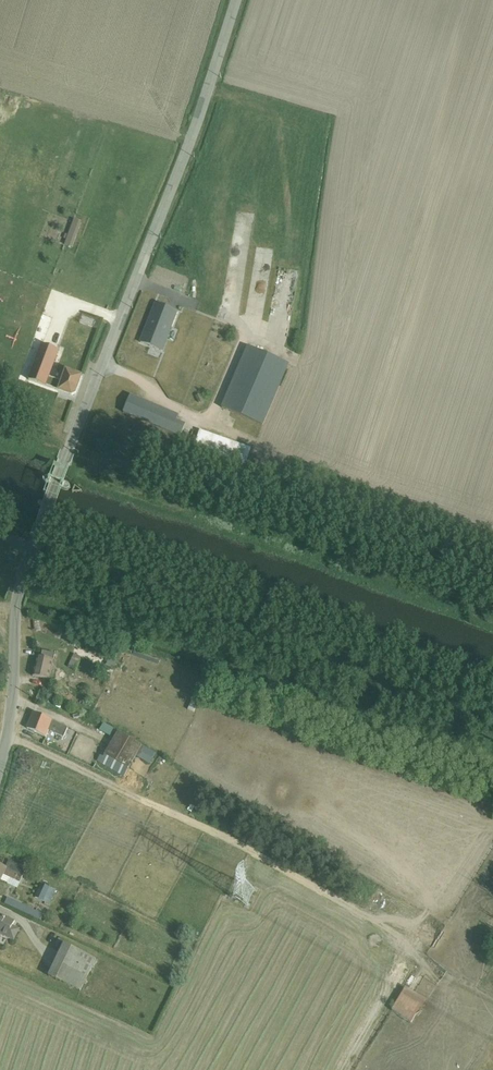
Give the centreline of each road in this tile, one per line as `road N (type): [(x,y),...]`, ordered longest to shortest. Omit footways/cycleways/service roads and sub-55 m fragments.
road 1 (unclassified): [(0,766),(15,607),(236,0)]

